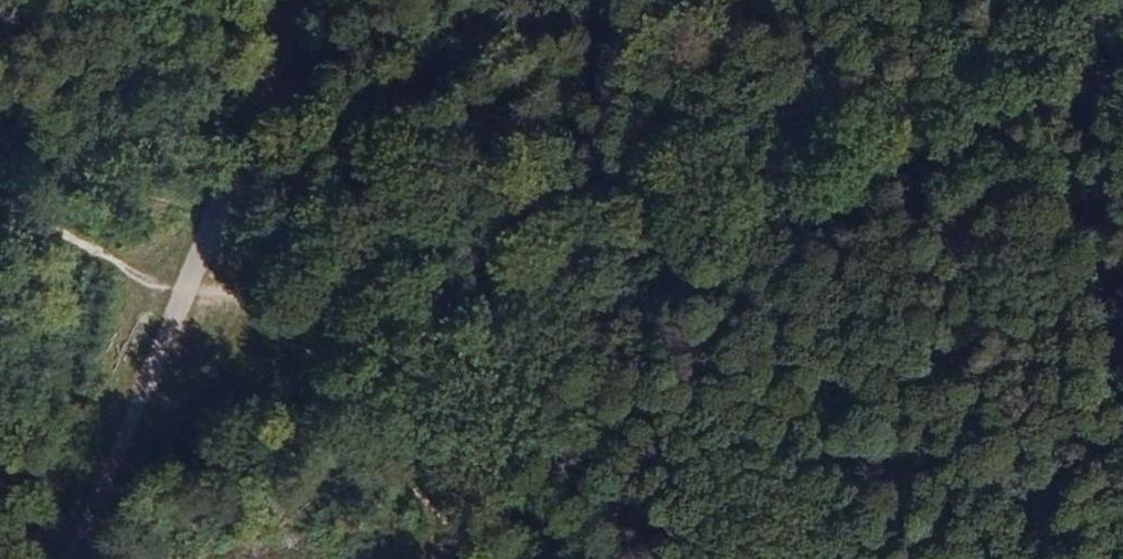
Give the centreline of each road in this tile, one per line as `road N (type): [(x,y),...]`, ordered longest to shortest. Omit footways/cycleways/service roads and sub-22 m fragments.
road 1 (track): [(305,0),(75,558)]

